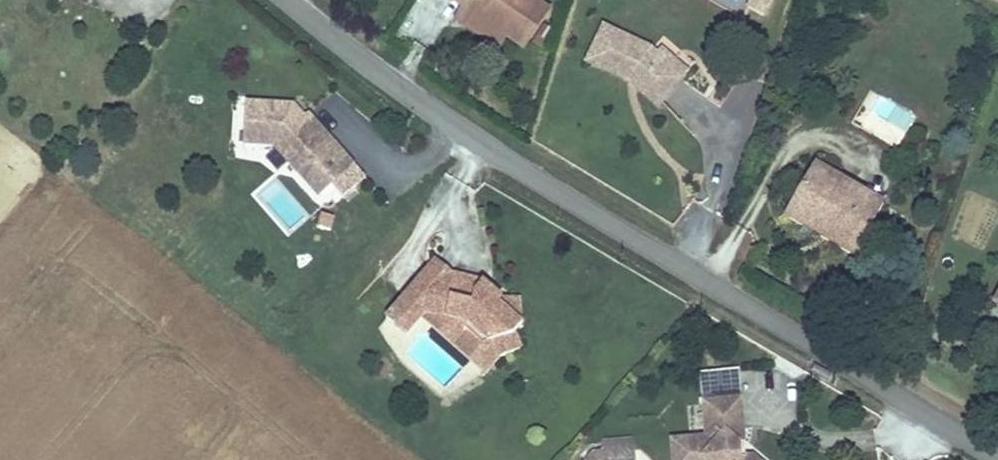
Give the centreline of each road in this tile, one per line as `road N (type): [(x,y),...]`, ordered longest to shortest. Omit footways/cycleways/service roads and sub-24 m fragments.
road 1 (tertiary): [(288,0),(478,141),(997,456)]

